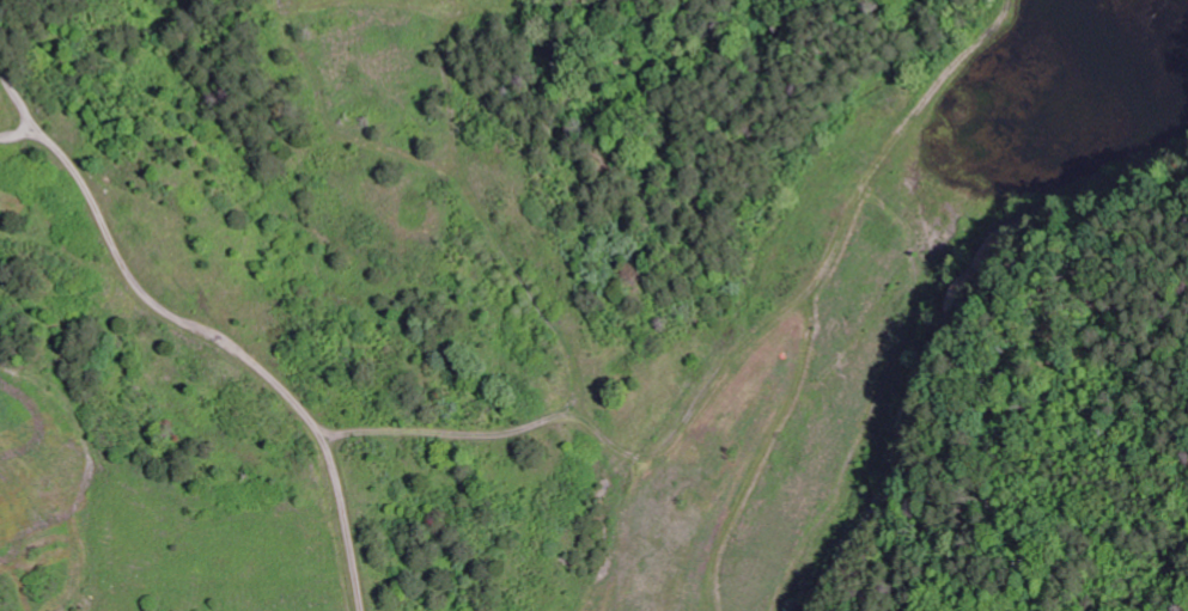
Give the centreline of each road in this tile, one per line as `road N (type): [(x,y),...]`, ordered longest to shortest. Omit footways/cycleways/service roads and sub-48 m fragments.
road 1 (residential): [(1187,567),(1054,542),(871,460),(699,343),(538,202),(470,114),(420,67),(395,67),(361,90),(233,129),(187,109),(135,66),(80,0)]
road 2 (residential): [(829,610),(616,387),(554,367),(505,383),(467,418),(443,470),(367,540),(305,575),(262,566),(226,527),(211,458),(211,242),(233,129)]

